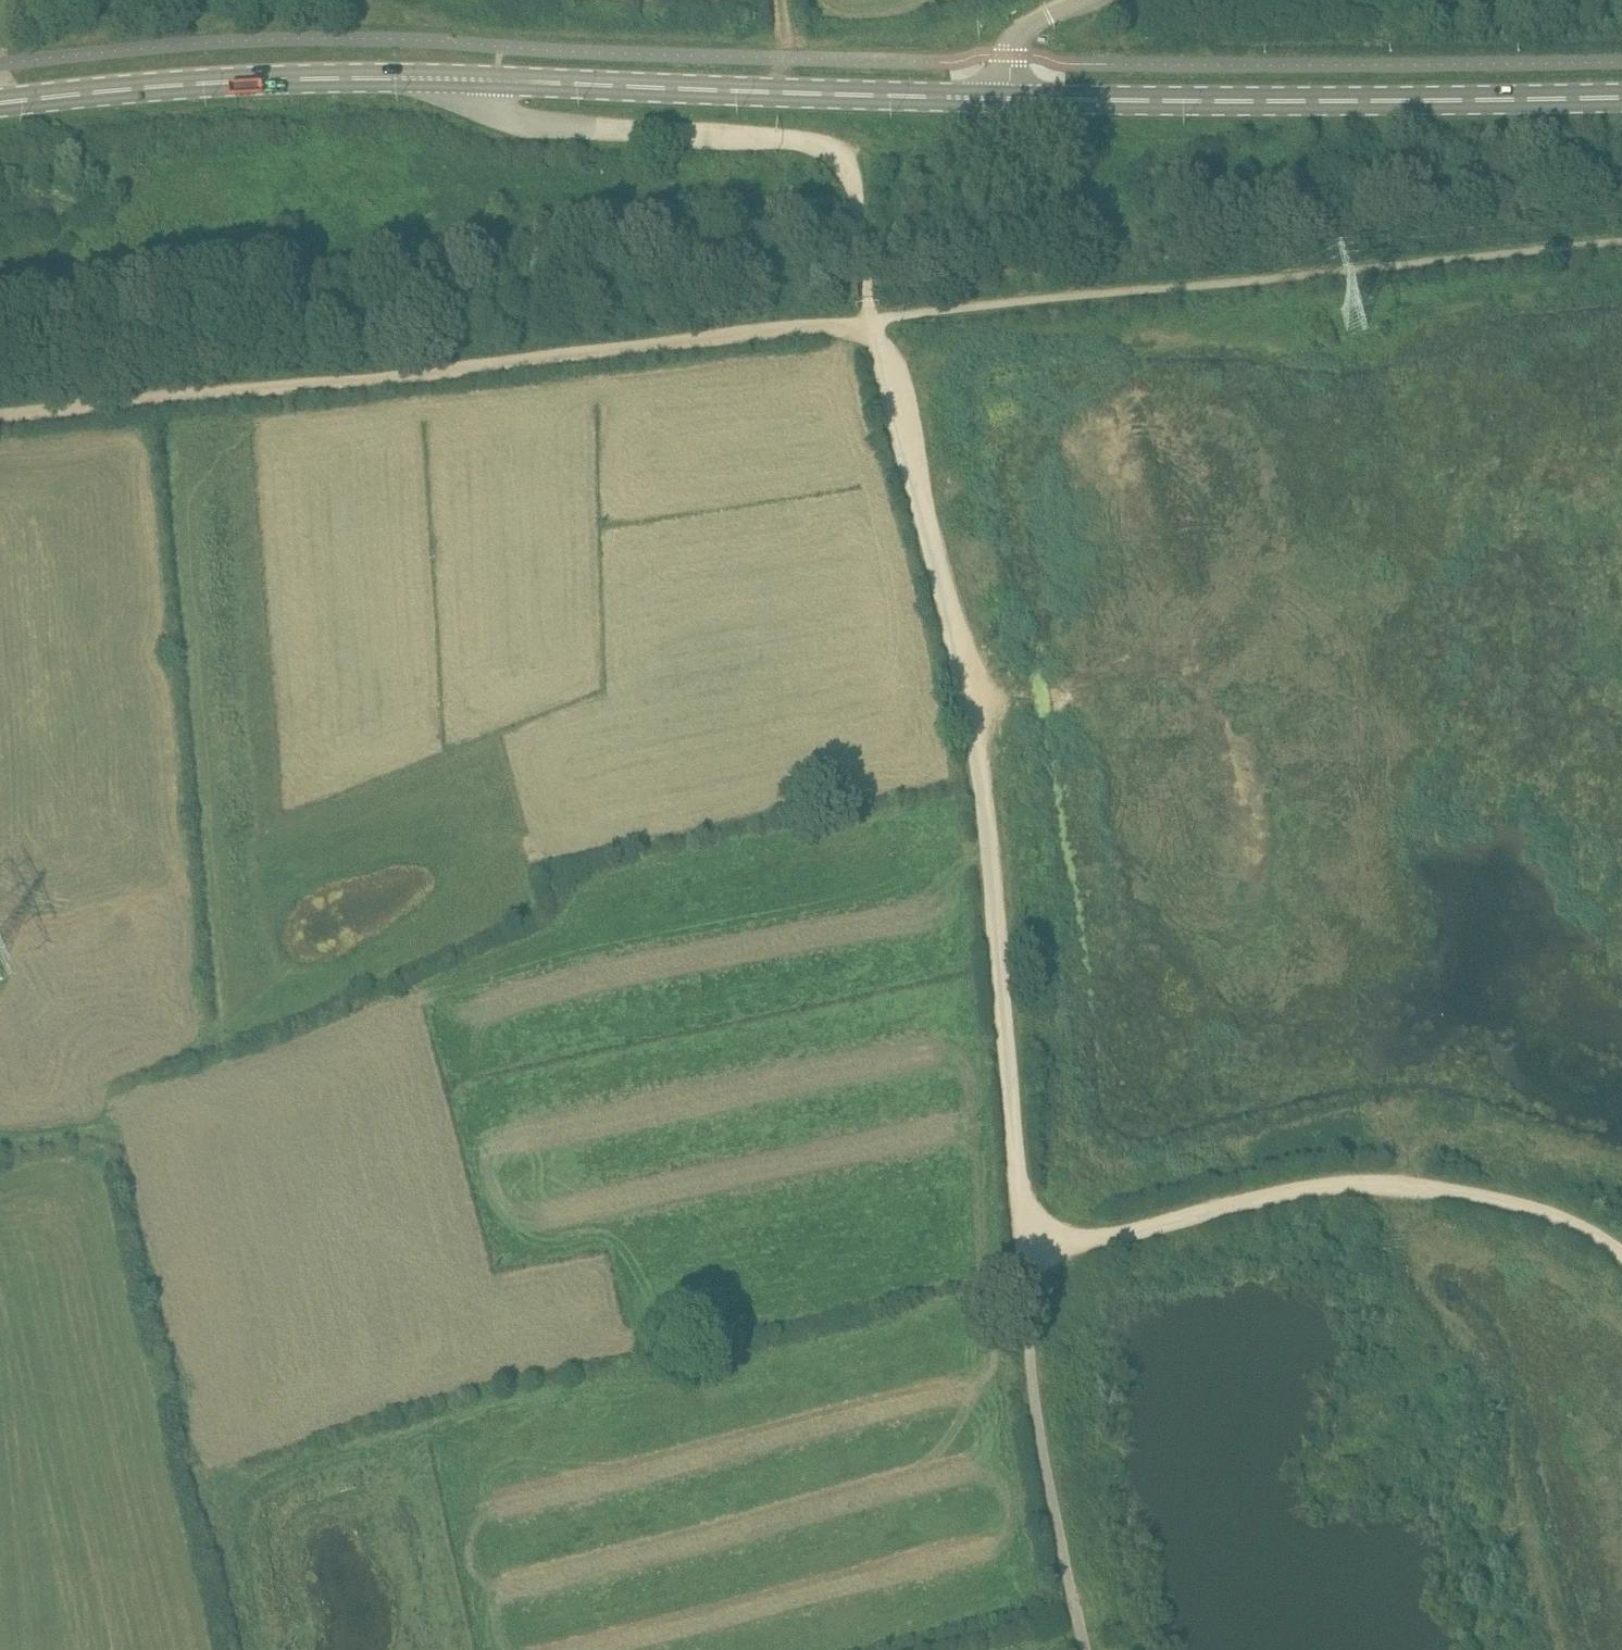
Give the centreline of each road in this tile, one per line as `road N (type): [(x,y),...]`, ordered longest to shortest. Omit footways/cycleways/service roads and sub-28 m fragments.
road 1 (primary): [(1010,97),(368,77),(0,103)]
road 2 (track): [(1023,1245),(980,777),(872,320)]
road 3 (track): [(872,320),(0,417)]
road 4 (track): [(1621,1255),(1559,1218),(1382,1178),(1118,1234),(1023,1245)]
road 5 (primary): [(1621,96),(1010,97)]
road 6 (track): [(872,320),(851,168),(824,145),(509,118),(486,107),(482,79)]
road 7 (track): [(1087,1649),(1045,1459),(1023,1245)]
road 8 (unclassified): [(1010,97),(1012,36),(1084,0)]

